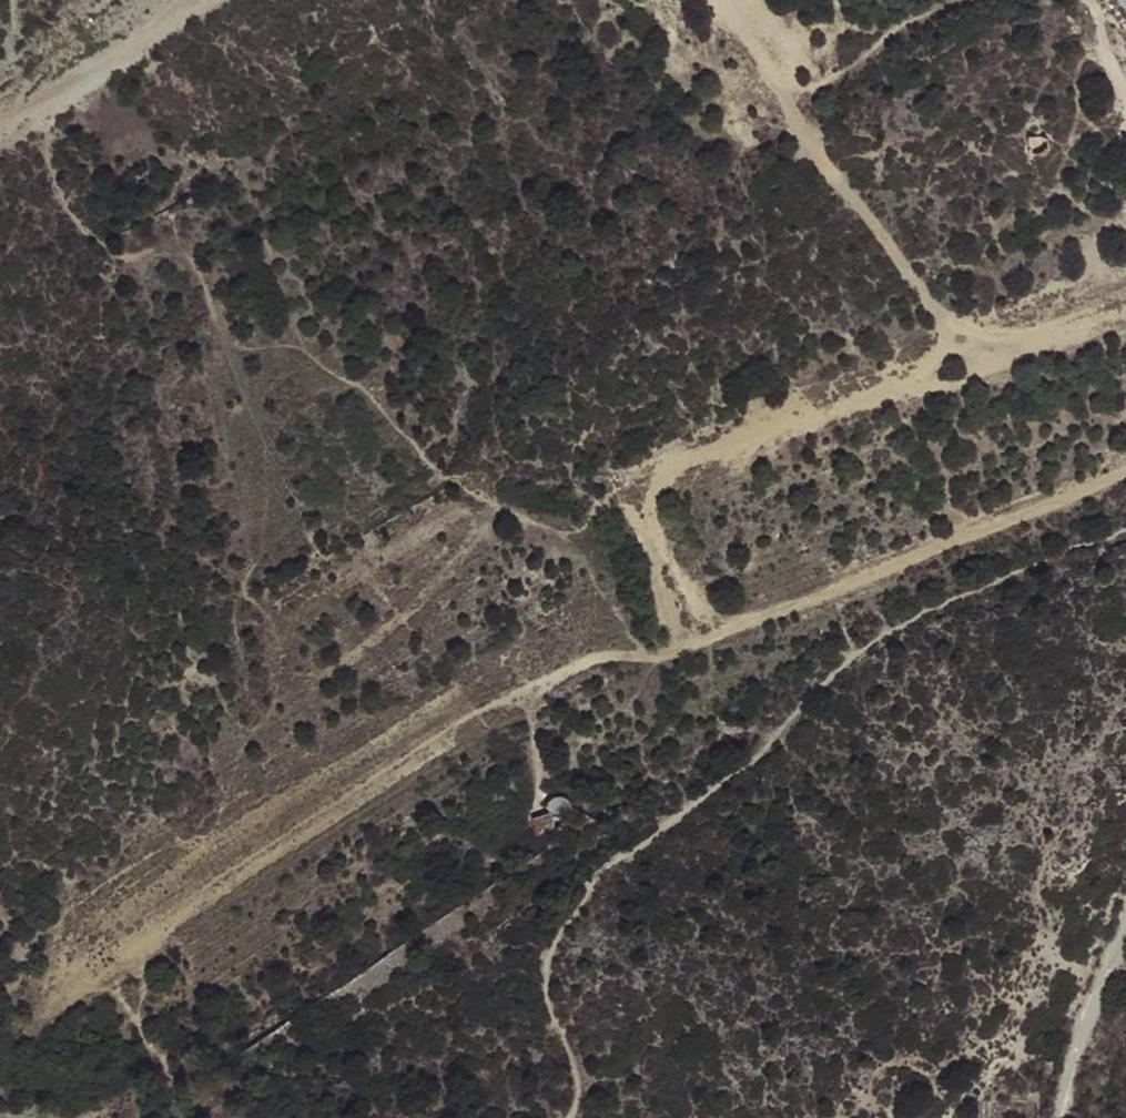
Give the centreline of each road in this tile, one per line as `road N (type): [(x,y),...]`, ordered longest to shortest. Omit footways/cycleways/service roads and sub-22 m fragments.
road 1 (track): [(1061,1117),(1125,922)]

